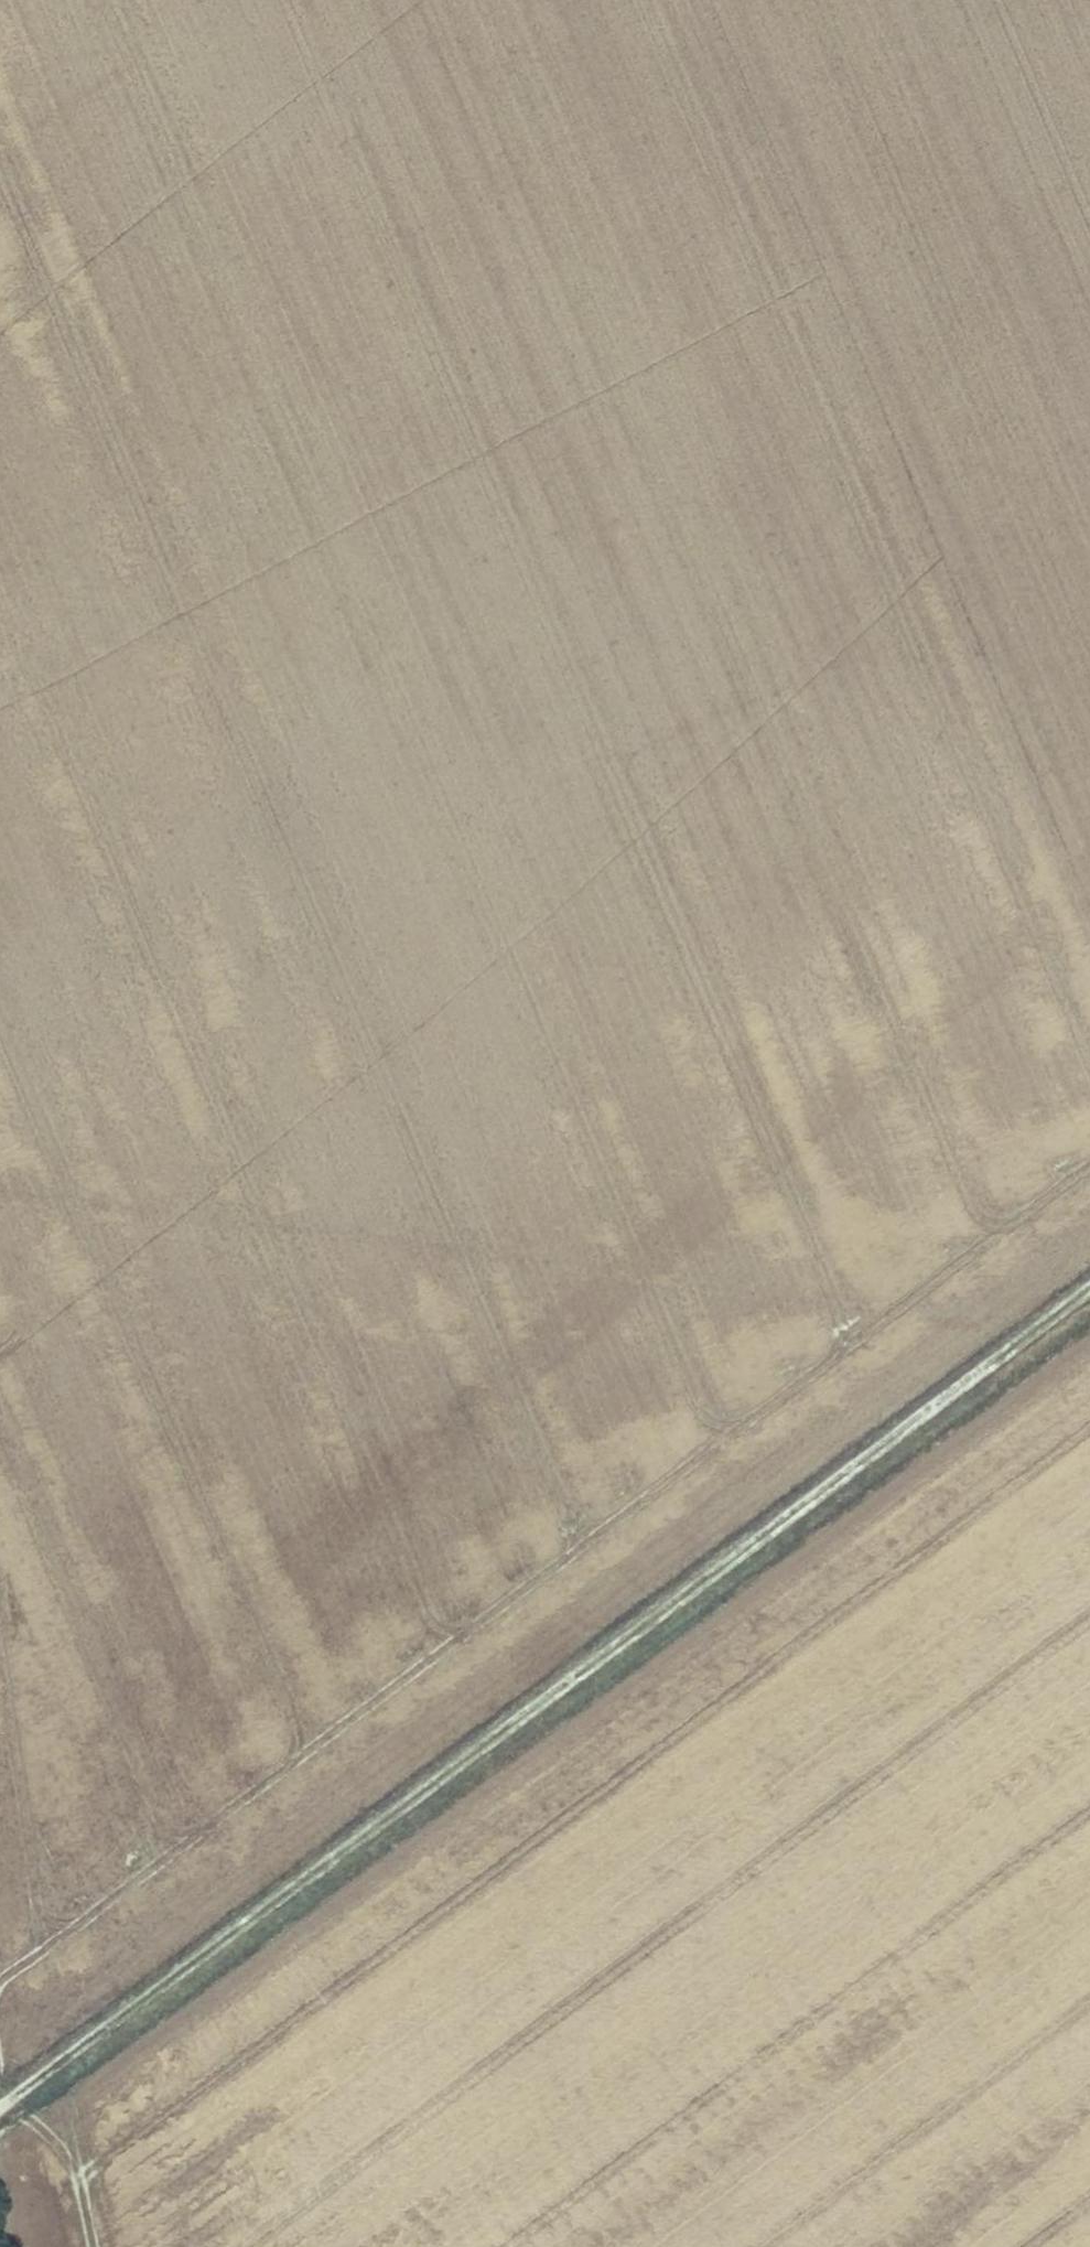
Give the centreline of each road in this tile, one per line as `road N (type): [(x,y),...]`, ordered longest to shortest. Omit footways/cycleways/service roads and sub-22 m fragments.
road 1 (track): [(1089,1287),(0,2106)]

